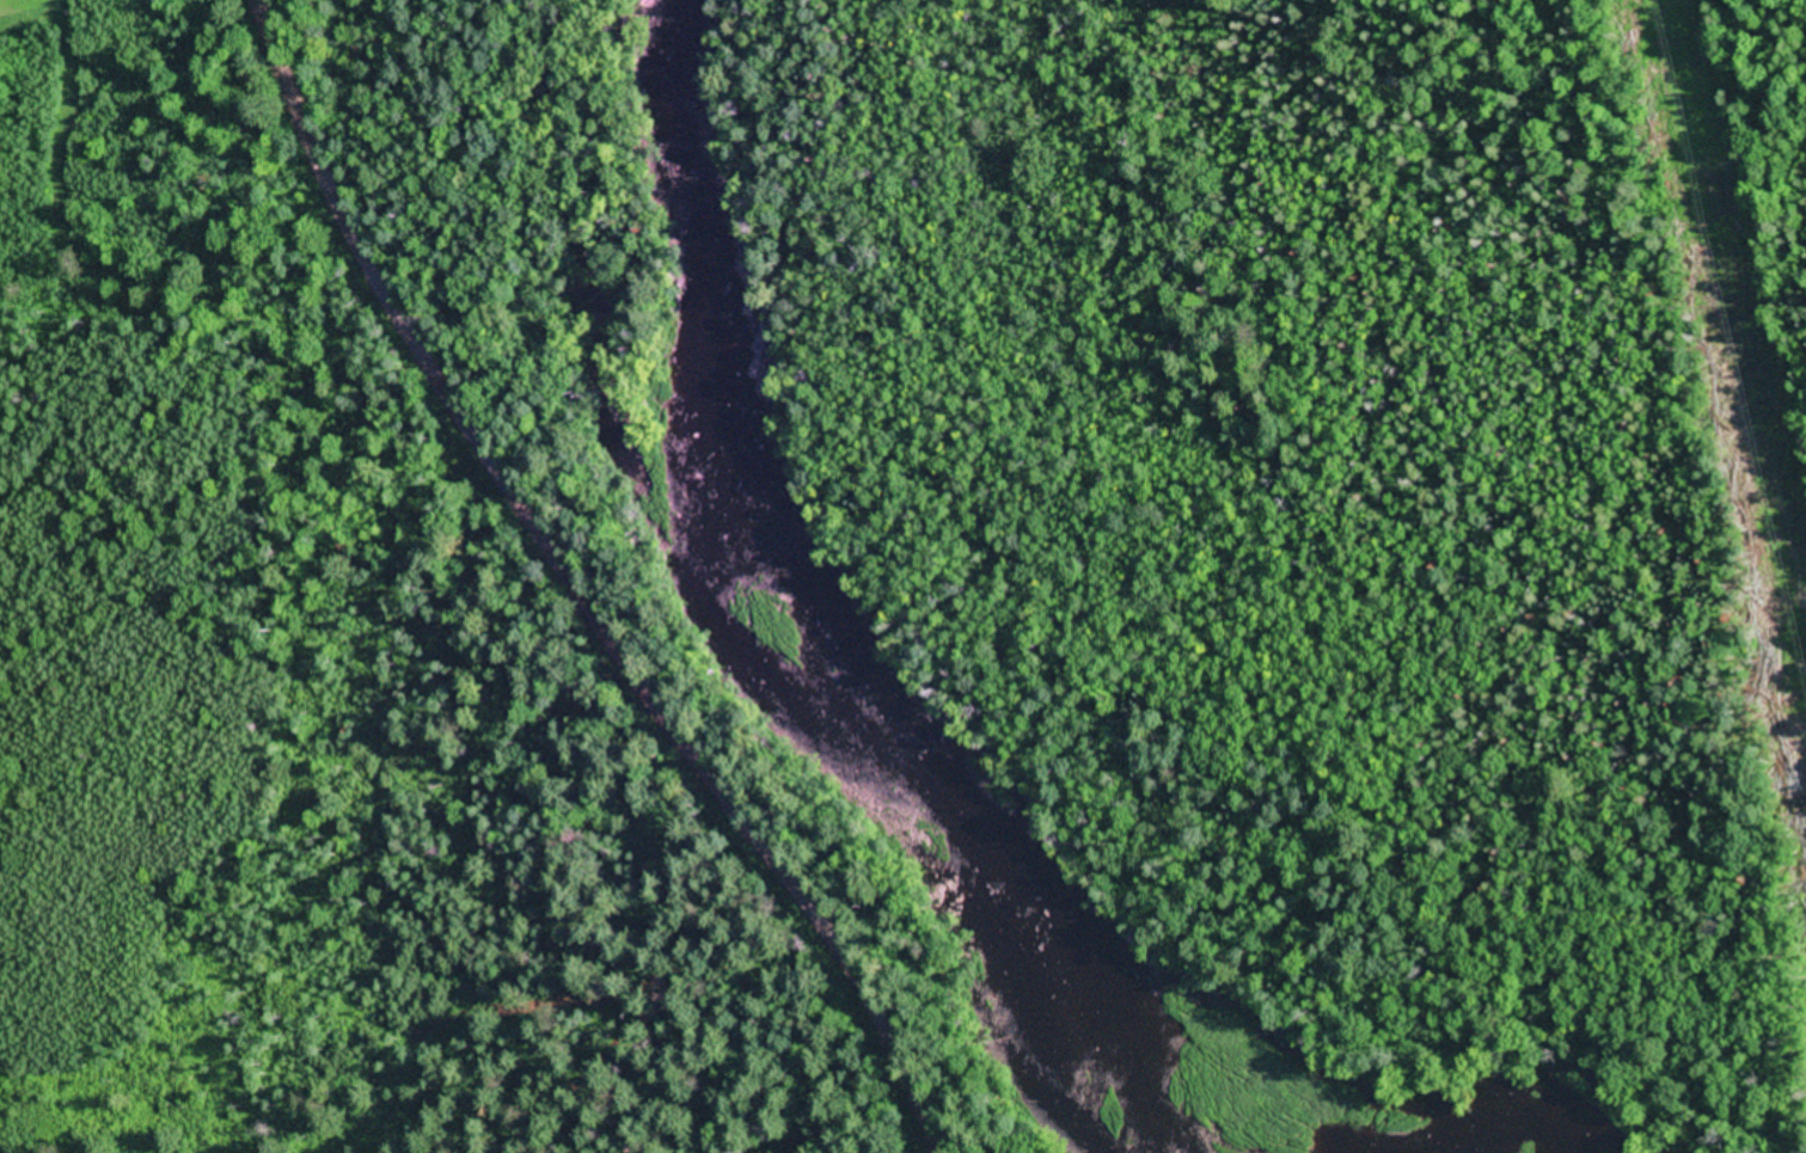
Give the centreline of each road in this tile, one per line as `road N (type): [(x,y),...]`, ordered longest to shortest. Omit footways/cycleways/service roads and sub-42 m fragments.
road 1 (residential): [(283,0),(399,256),(807,890),(925,1152)]

